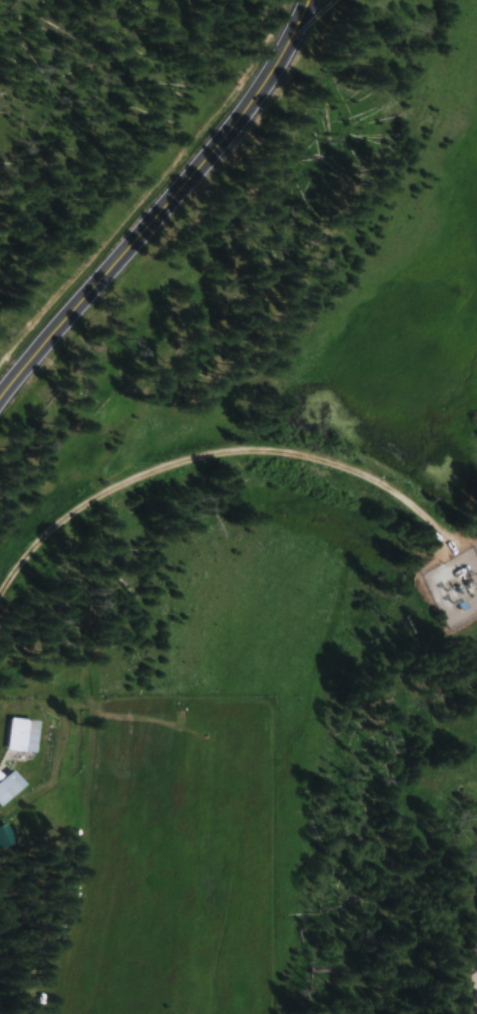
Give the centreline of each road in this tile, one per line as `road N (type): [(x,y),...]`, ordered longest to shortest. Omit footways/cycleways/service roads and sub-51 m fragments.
road 1 (tertiary): [(112,258),(272,64),(297,0)]
road 2 (tertiary): [(0,393),(112,258)]

